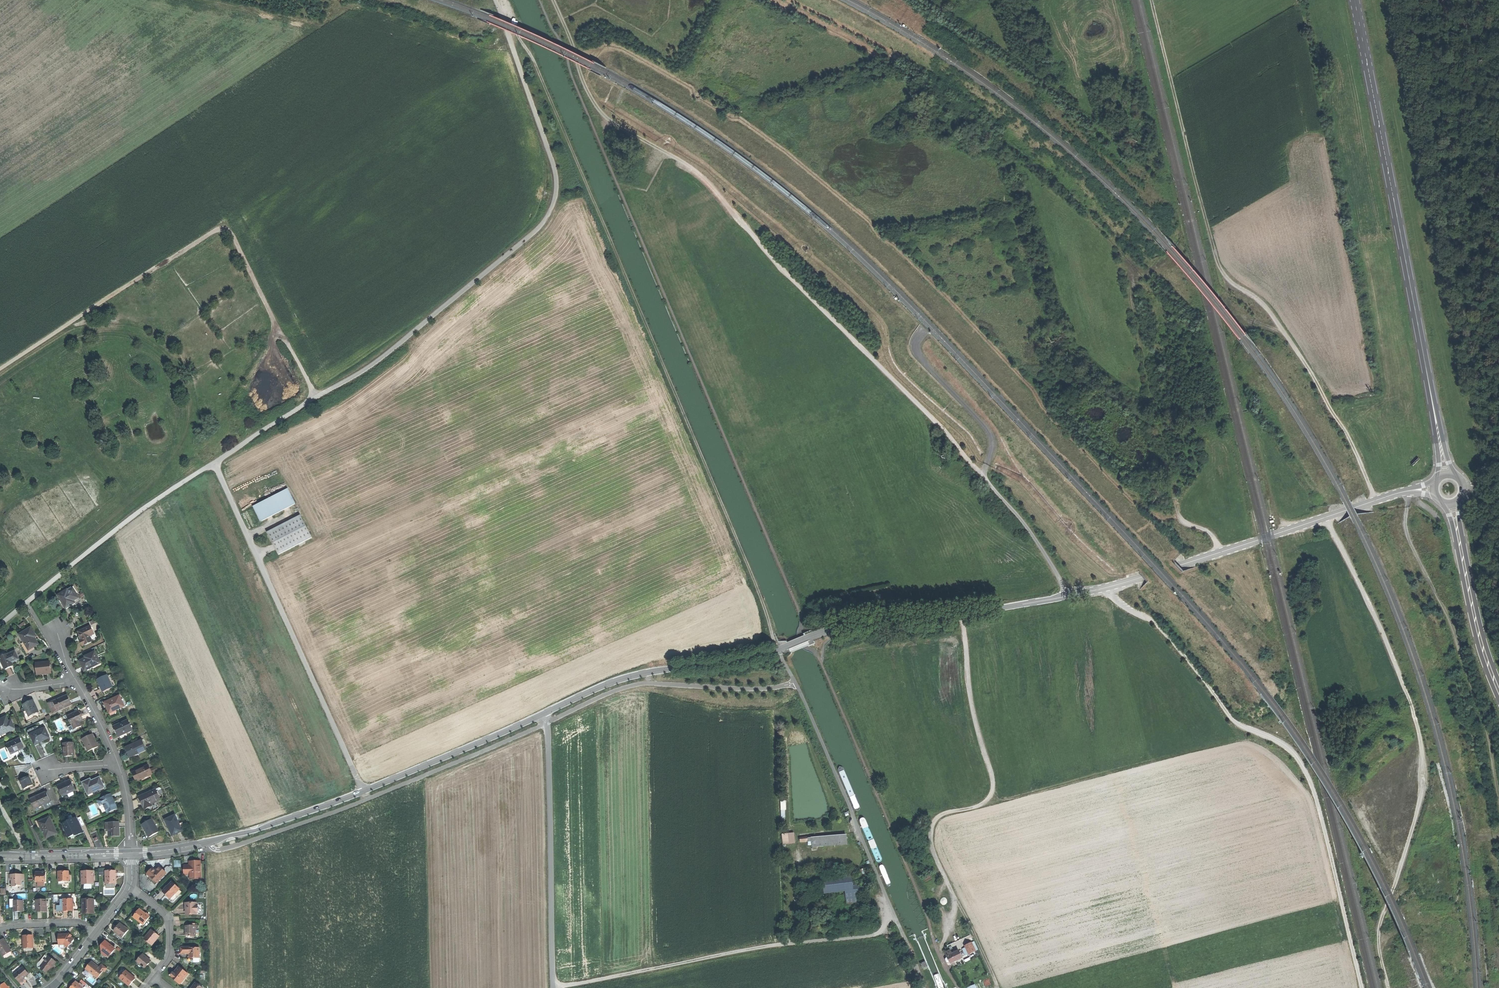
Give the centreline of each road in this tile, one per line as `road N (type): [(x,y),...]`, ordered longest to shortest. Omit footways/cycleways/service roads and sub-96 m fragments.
road 1 (tertiary): [(1411,490),(1108,587),(859,622),(753,658),(630,676),(362,791)]
road 2 (track): [(1066,596),(1024,523),(984,475),(773,258),(710,181),(599,110),(553,0)]
road 3 (track): [(777,650),(505,0)]
road 4 (track): [(1375,501),(1305,363),(1264,305),(1218,264),(1151,0)]
road 5 (track): [(0,386),(73,339),(107,331),(157,346),(177,366),(190,400),(188,431),(176,455),(0,601)]
road 6 (track): [(1388,987),(1378,932),(1424,794),(1425,759),(1381,630),(1324,518)]
road 7 (track): [(316,397),(224,228),(0,369)]
road 8 (track): [(960,613),(993,790),(980,805),(938,816),(931,844),(997,986)]
road 9 (unclassified): [(405,339),(537,230),(555,199),(552,160),(495,0)]
road 10 (secondary): [(1431,394),(1354,0)]
road 11 (unclassified): [(362,791),(214,463)]
road 12 (track): [(555,985),(877,935),(890,907)]
road 13 (track): [(1219,553),(1211,534),(1179,516),(1133,305),(1137,281),(1171,258)]
road 14 (track): [(1411,490),(1403,526),(1479,705),(1498,796)]
road 15 (track): [(1320,809),(1292,751),(1234,721),(1127,582)]
road 16 (tertiary): [(362,791),(256,831),(132,854)]
road 17 (unclassified): [(214,463),(27,602)]
road 18 (unclassified): [(405,339),(214,463)]
road 19 (track): [(1320,809),(1362,987)]
road 20 (track): [(1282,532),(1244,390)]
road 21 (tertiary): [(132,854),(0,855)]

